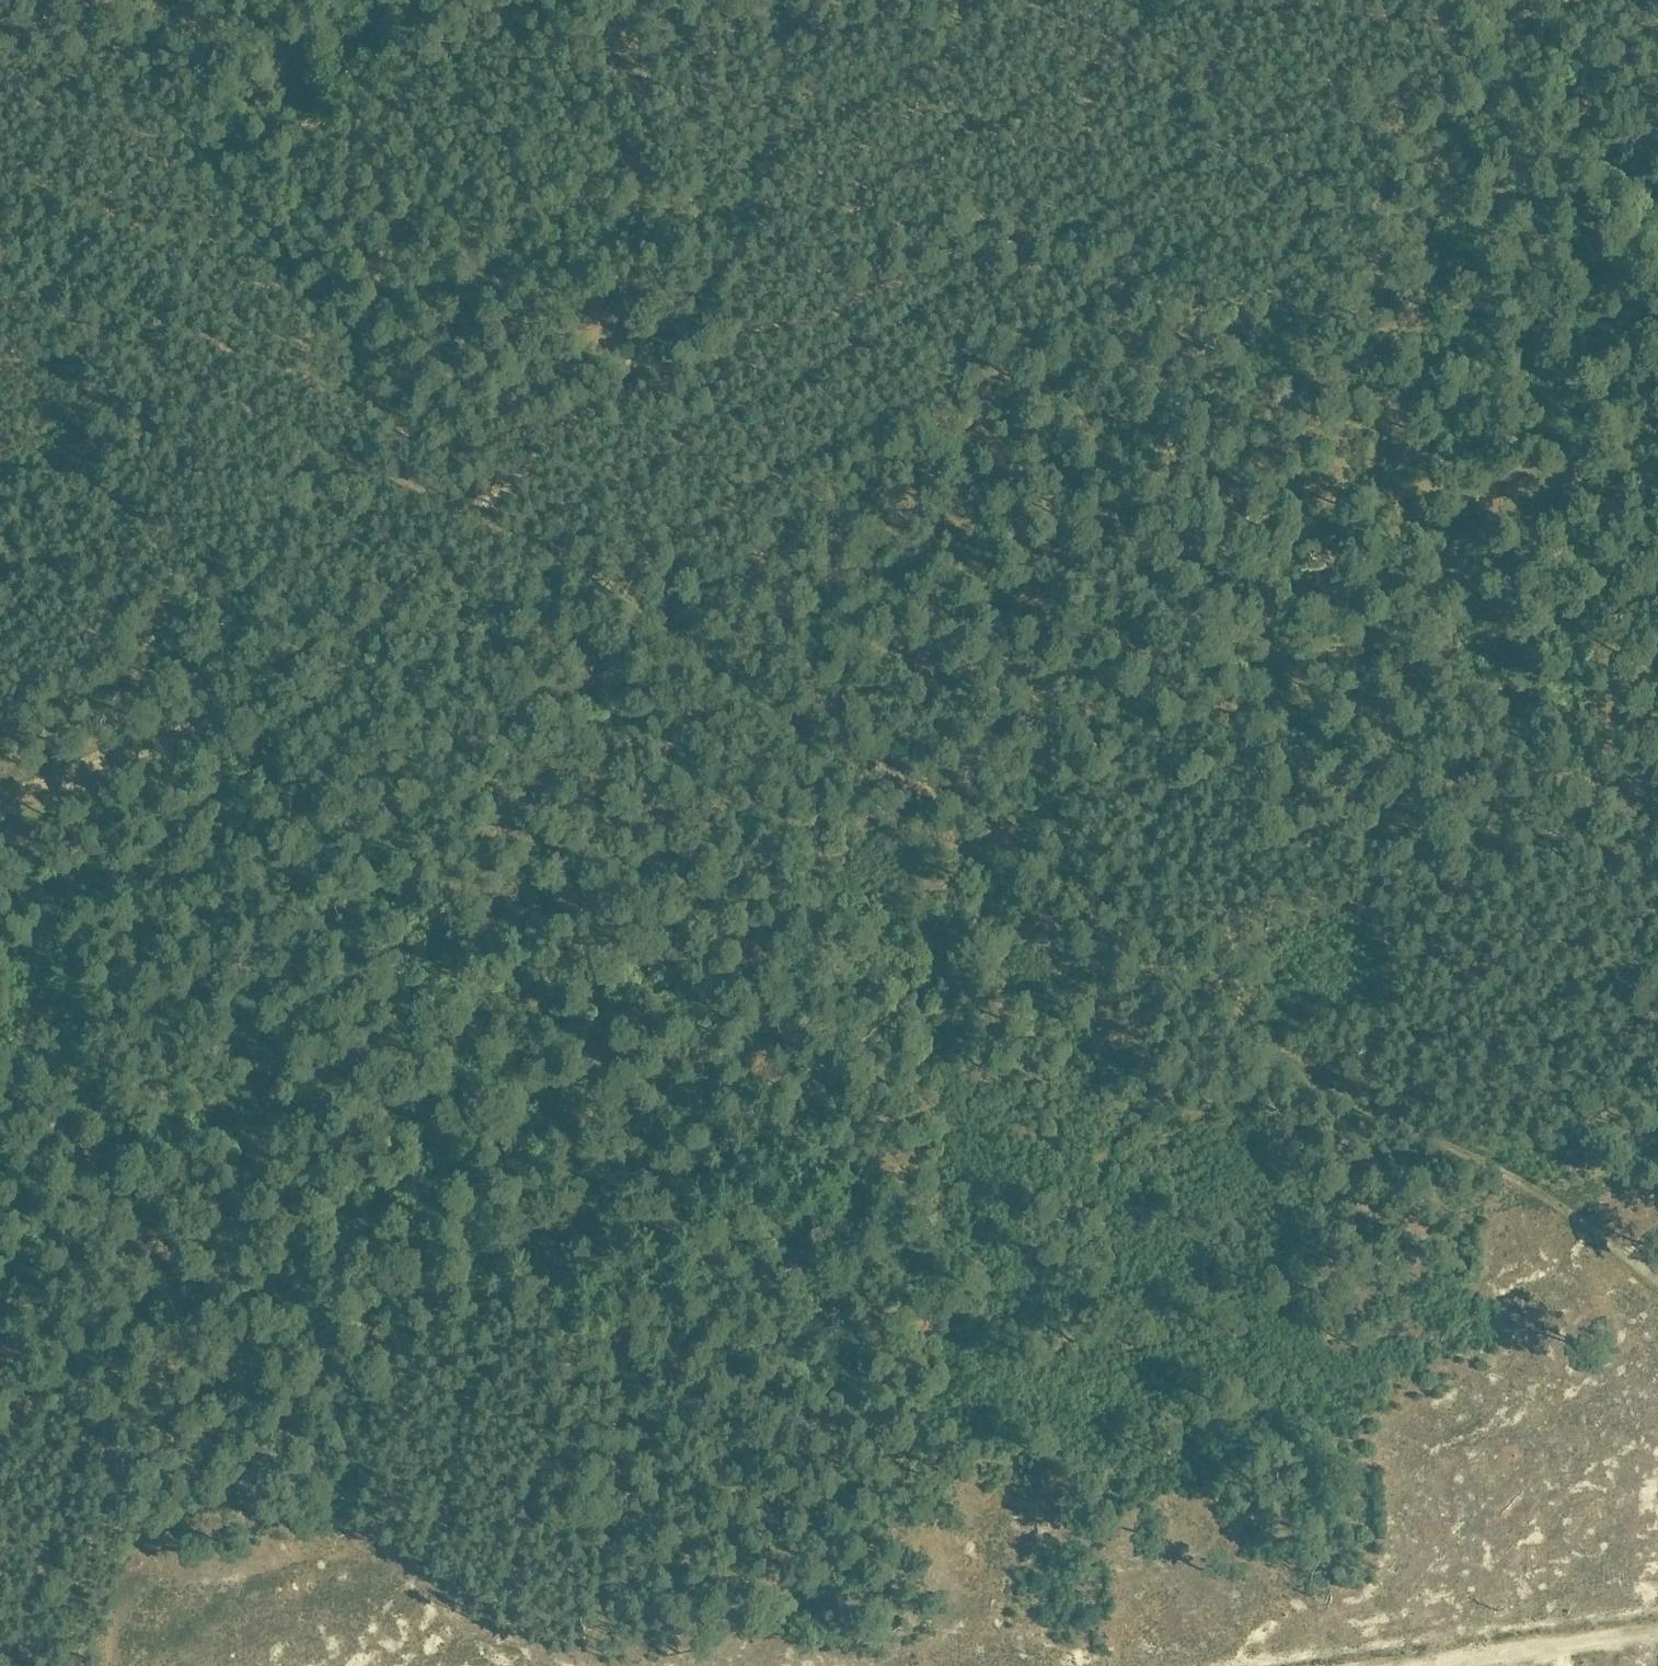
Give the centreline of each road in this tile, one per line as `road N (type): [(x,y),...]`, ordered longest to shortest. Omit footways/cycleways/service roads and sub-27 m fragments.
road 1 (track): [(1657,1634),(1451,1665)]

